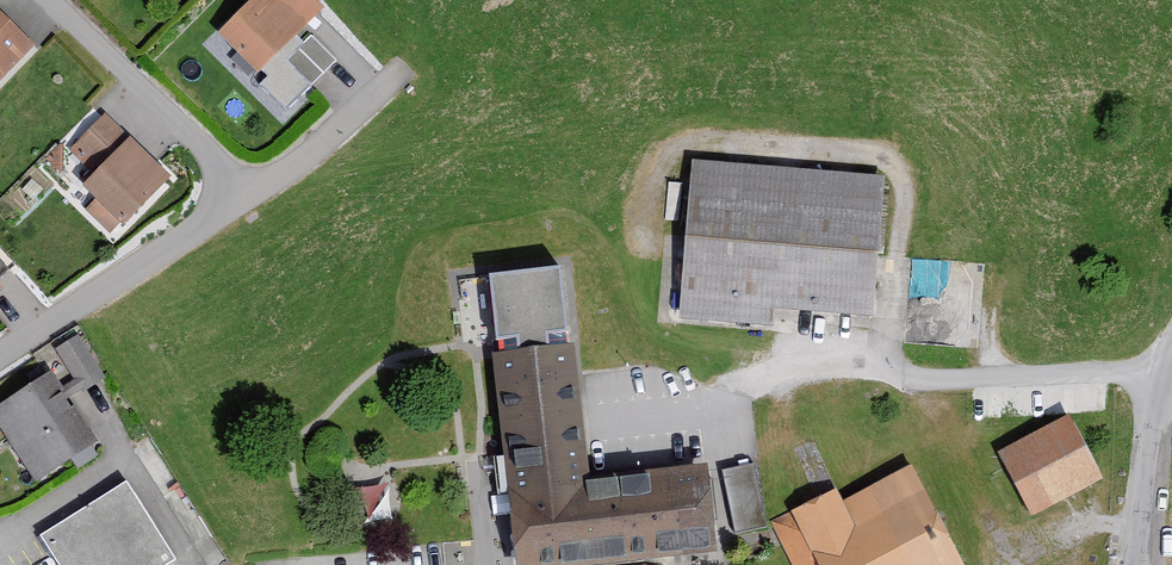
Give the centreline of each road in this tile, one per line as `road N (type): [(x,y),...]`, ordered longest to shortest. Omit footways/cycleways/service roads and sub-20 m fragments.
road 1 (residential): [(0,358),(204,226),(221,207),(225,183),(219,164),(46,0)]
road 2 (residential): [(1139,564),(1163,368)]

